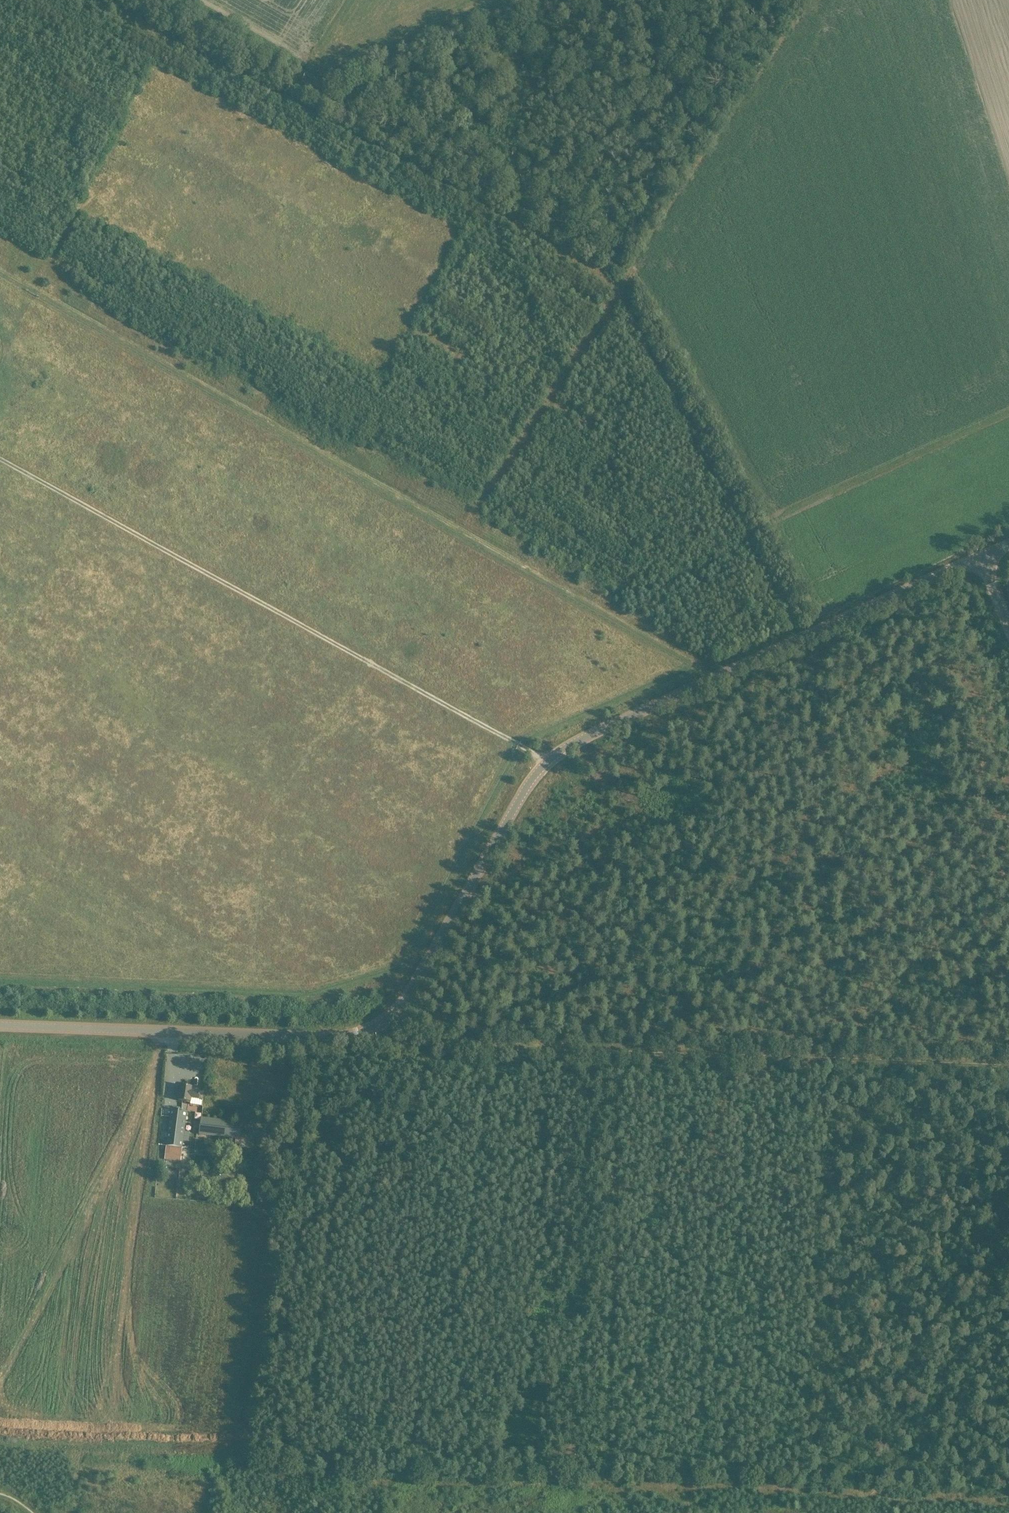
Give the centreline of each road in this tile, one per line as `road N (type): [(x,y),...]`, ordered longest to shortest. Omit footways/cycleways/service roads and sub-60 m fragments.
road 1 (unclassified): [(380,1023),(406,999),(525,790),(554,756),(984,558)]
road 2 (track): [(1008,1067),(405,1041),(380,1023)]
road 3 (track): [(546,763),(0,459)]
road 4 (unclassified): [(380,1023),(325,1037),(0,1025)]

